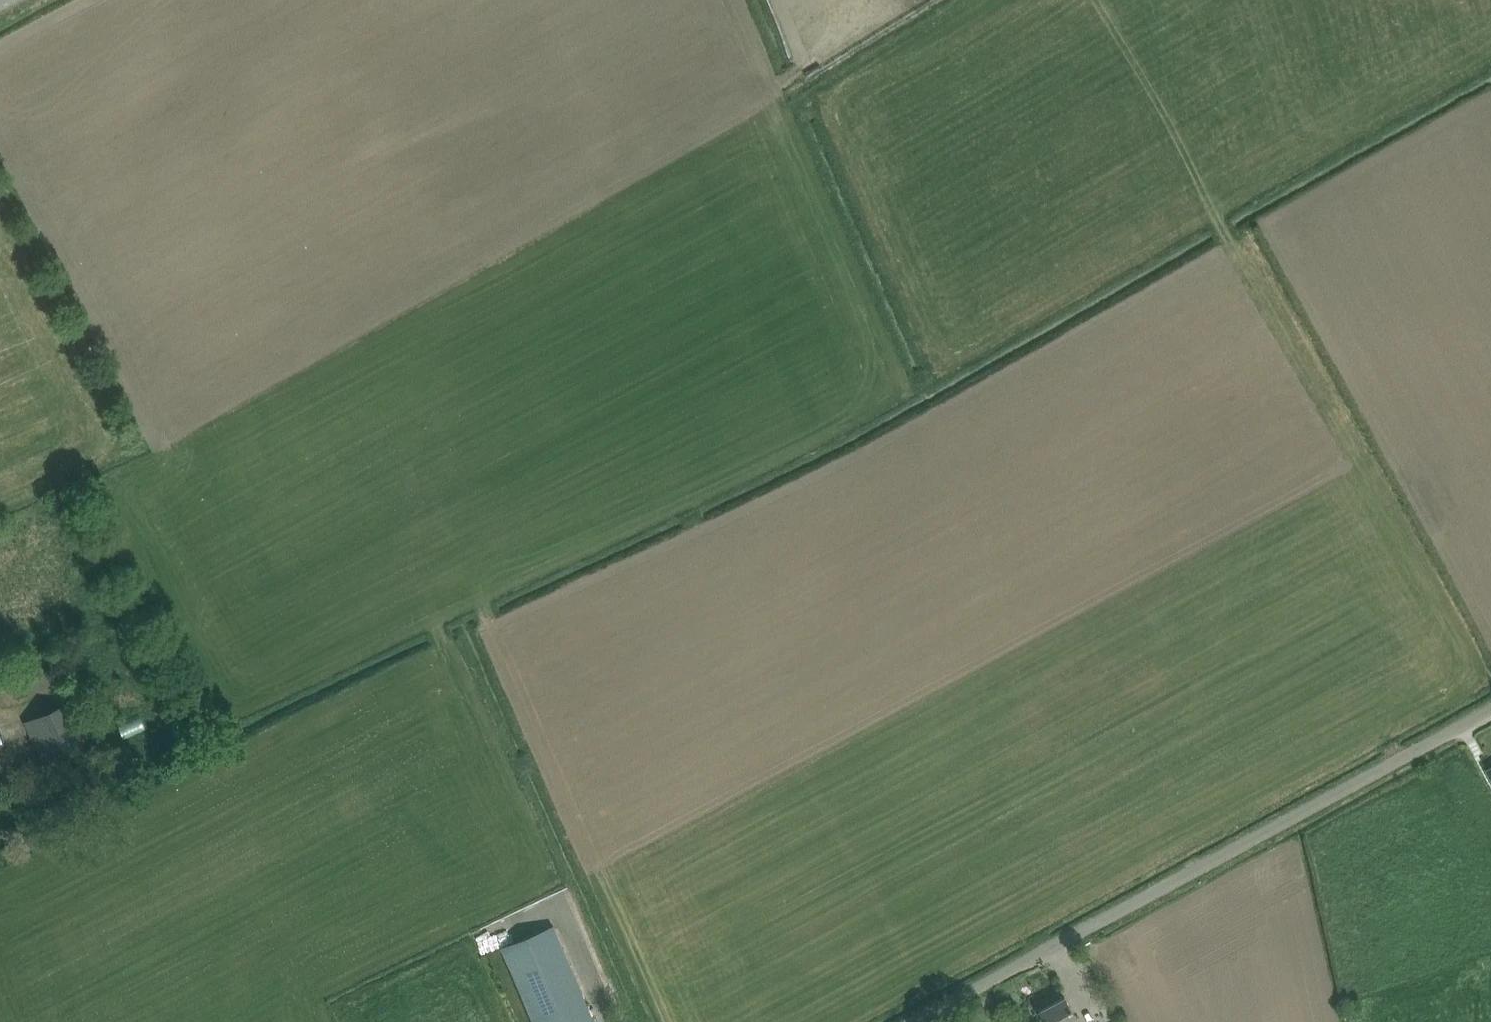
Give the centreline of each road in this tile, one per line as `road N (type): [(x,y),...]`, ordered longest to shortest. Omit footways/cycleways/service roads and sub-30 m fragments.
road 1 (unclassified): [(906,1021),(1490,706)]

